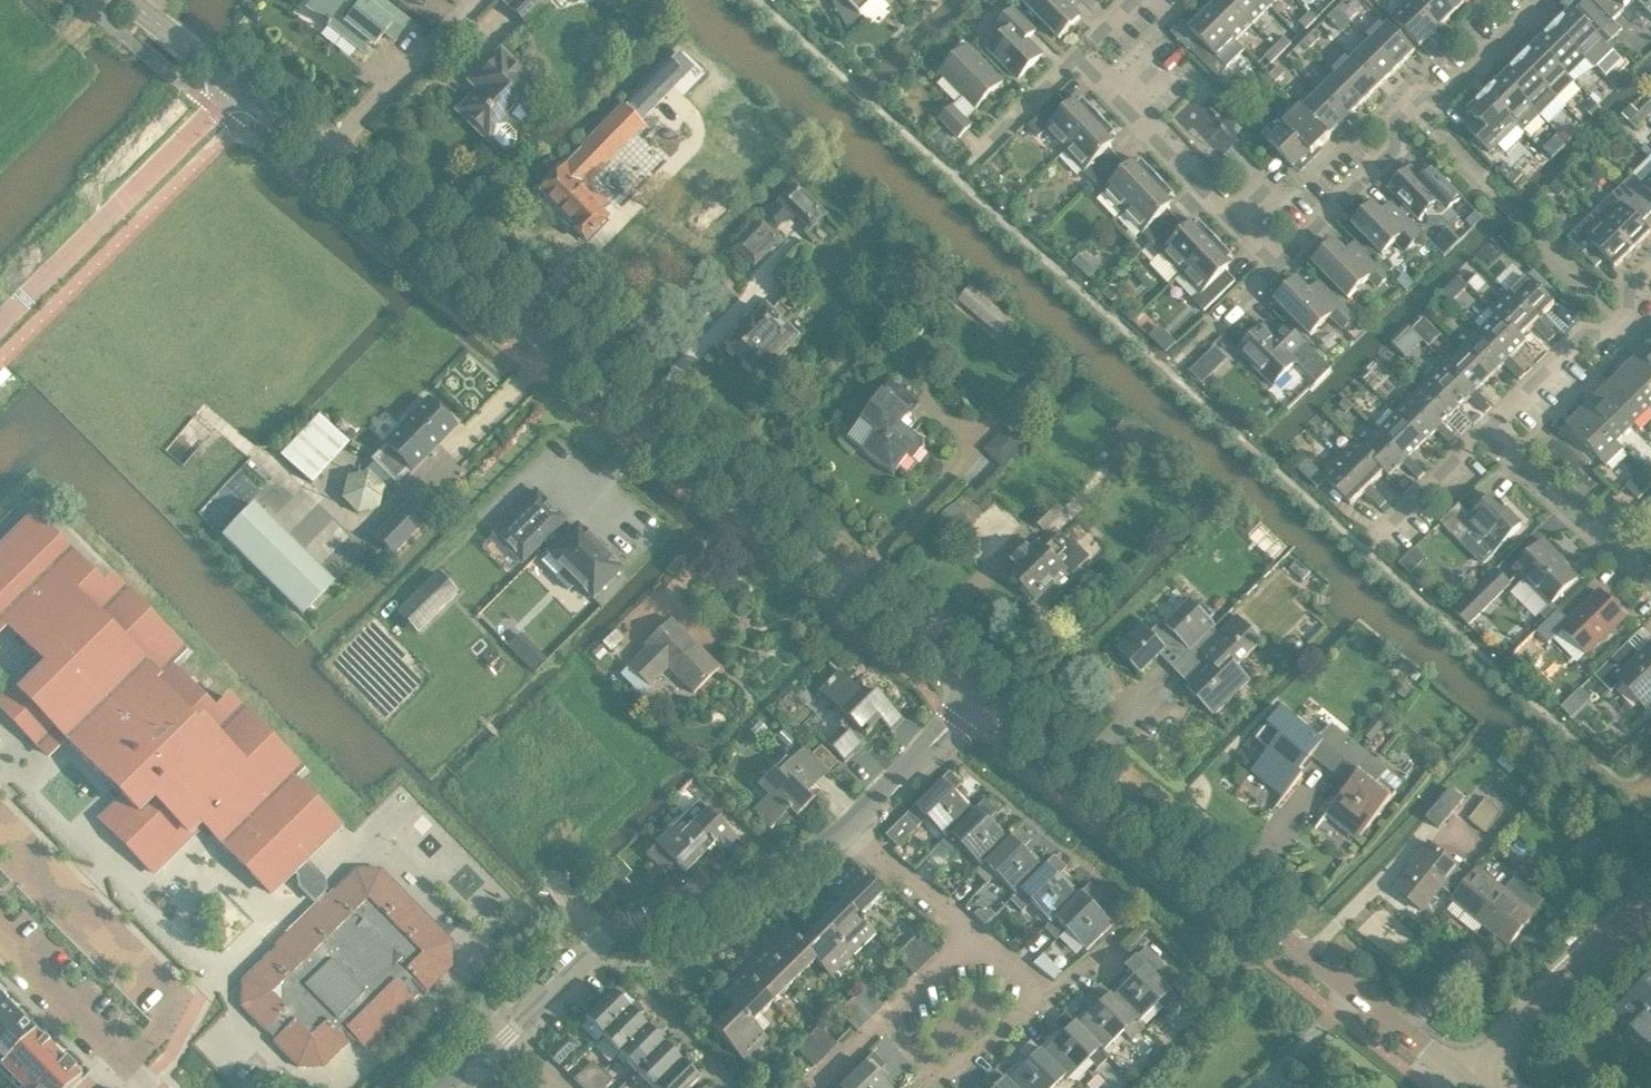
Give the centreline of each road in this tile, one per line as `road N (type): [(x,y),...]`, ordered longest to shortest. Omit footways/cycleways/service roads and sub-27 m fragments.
road 1 (tertiary): [(981,693),(321,158)]
road 2 (tertiary): [(1462,1074),(981,693)]
road 3 (residential): [(508,1034),(597,945),(774,875),(849,829)]
road 4 (residential): [(1284,260),(1394,156),(1403,122),(1425,97),(1457,98),(1552,0)]
road 5 (residential): [(0,320),(235,87)]
road 6 (residential): [(0,824),(171,1001),(160,1032),(125,1065)]
road 7 (residential): [(1284,260),(1081,56)]
road 8 (residential): [(1462,1074),(1487,1060),(1650,899)]
road 9 (residential): [(1484,433),(1579,337),(1610,331),(1635,303),(1650,263)]
road 10 (residential): [(1650,586),(1484,433)]
road 11 (residential): [(321,158),(472,0)]
road 12 (residential): [(849,829),(981,693)]
road 13 (residential): [(849,829),(981,932)]
road 14 (residential): [(117,1057),(0,940)]
road 15 (residential): [(1371,552),(1484,433)]
road 16 (tertiary): [(235,87),(128,0)]
road 17 (residential): [(1044,997),(940,1085)]
road 18 (residential): [(885,1022),(981,932)]
road 19 (residential): [(990,150),(1081,56)]

